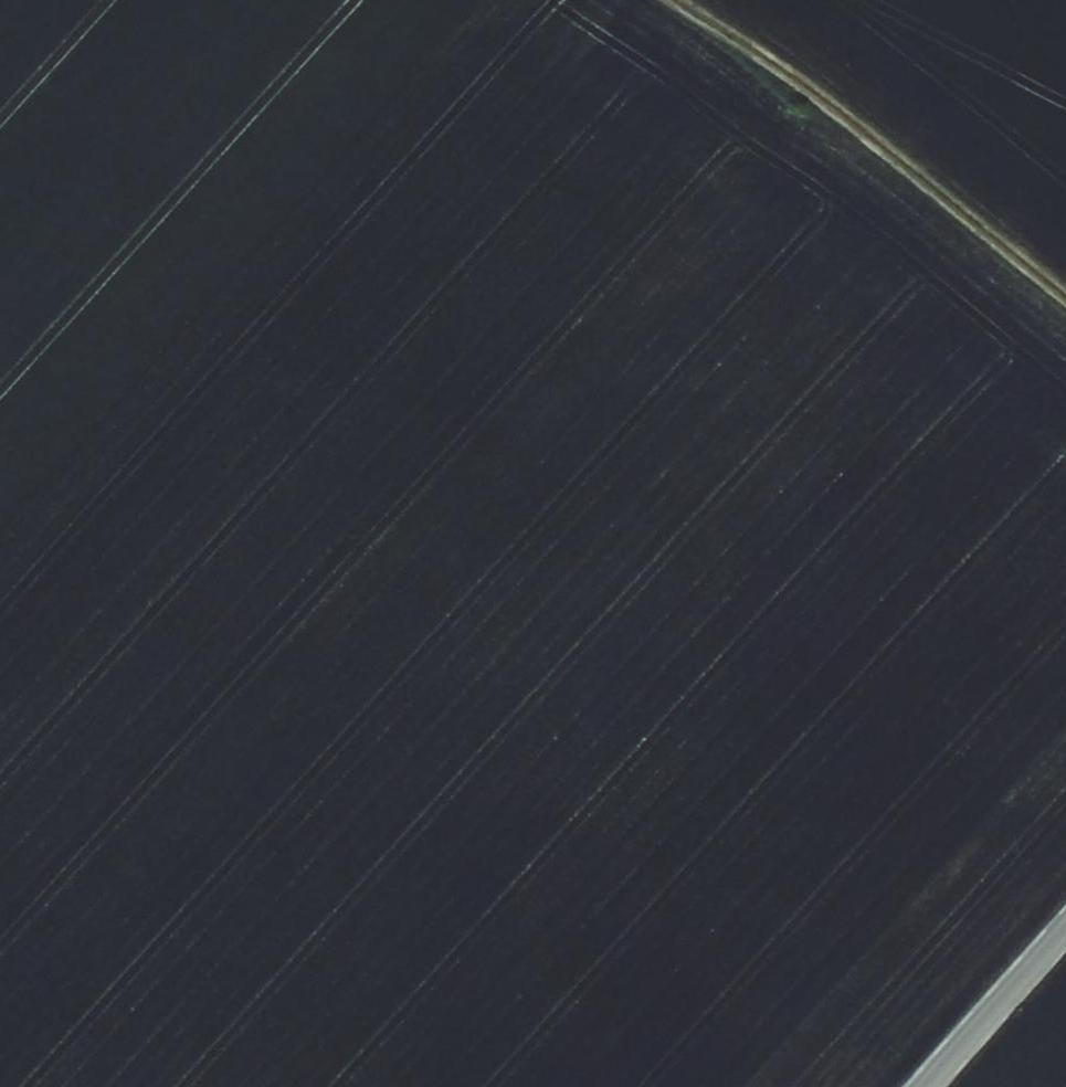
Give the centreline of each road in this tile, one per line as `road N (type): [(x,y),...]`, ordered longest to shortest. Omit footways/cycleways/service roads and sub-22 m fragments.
road 1 (track): [(673,0),(791,75),(1065,300)]
road 2 (tertiary): [(924,1086),(1065,928)]

